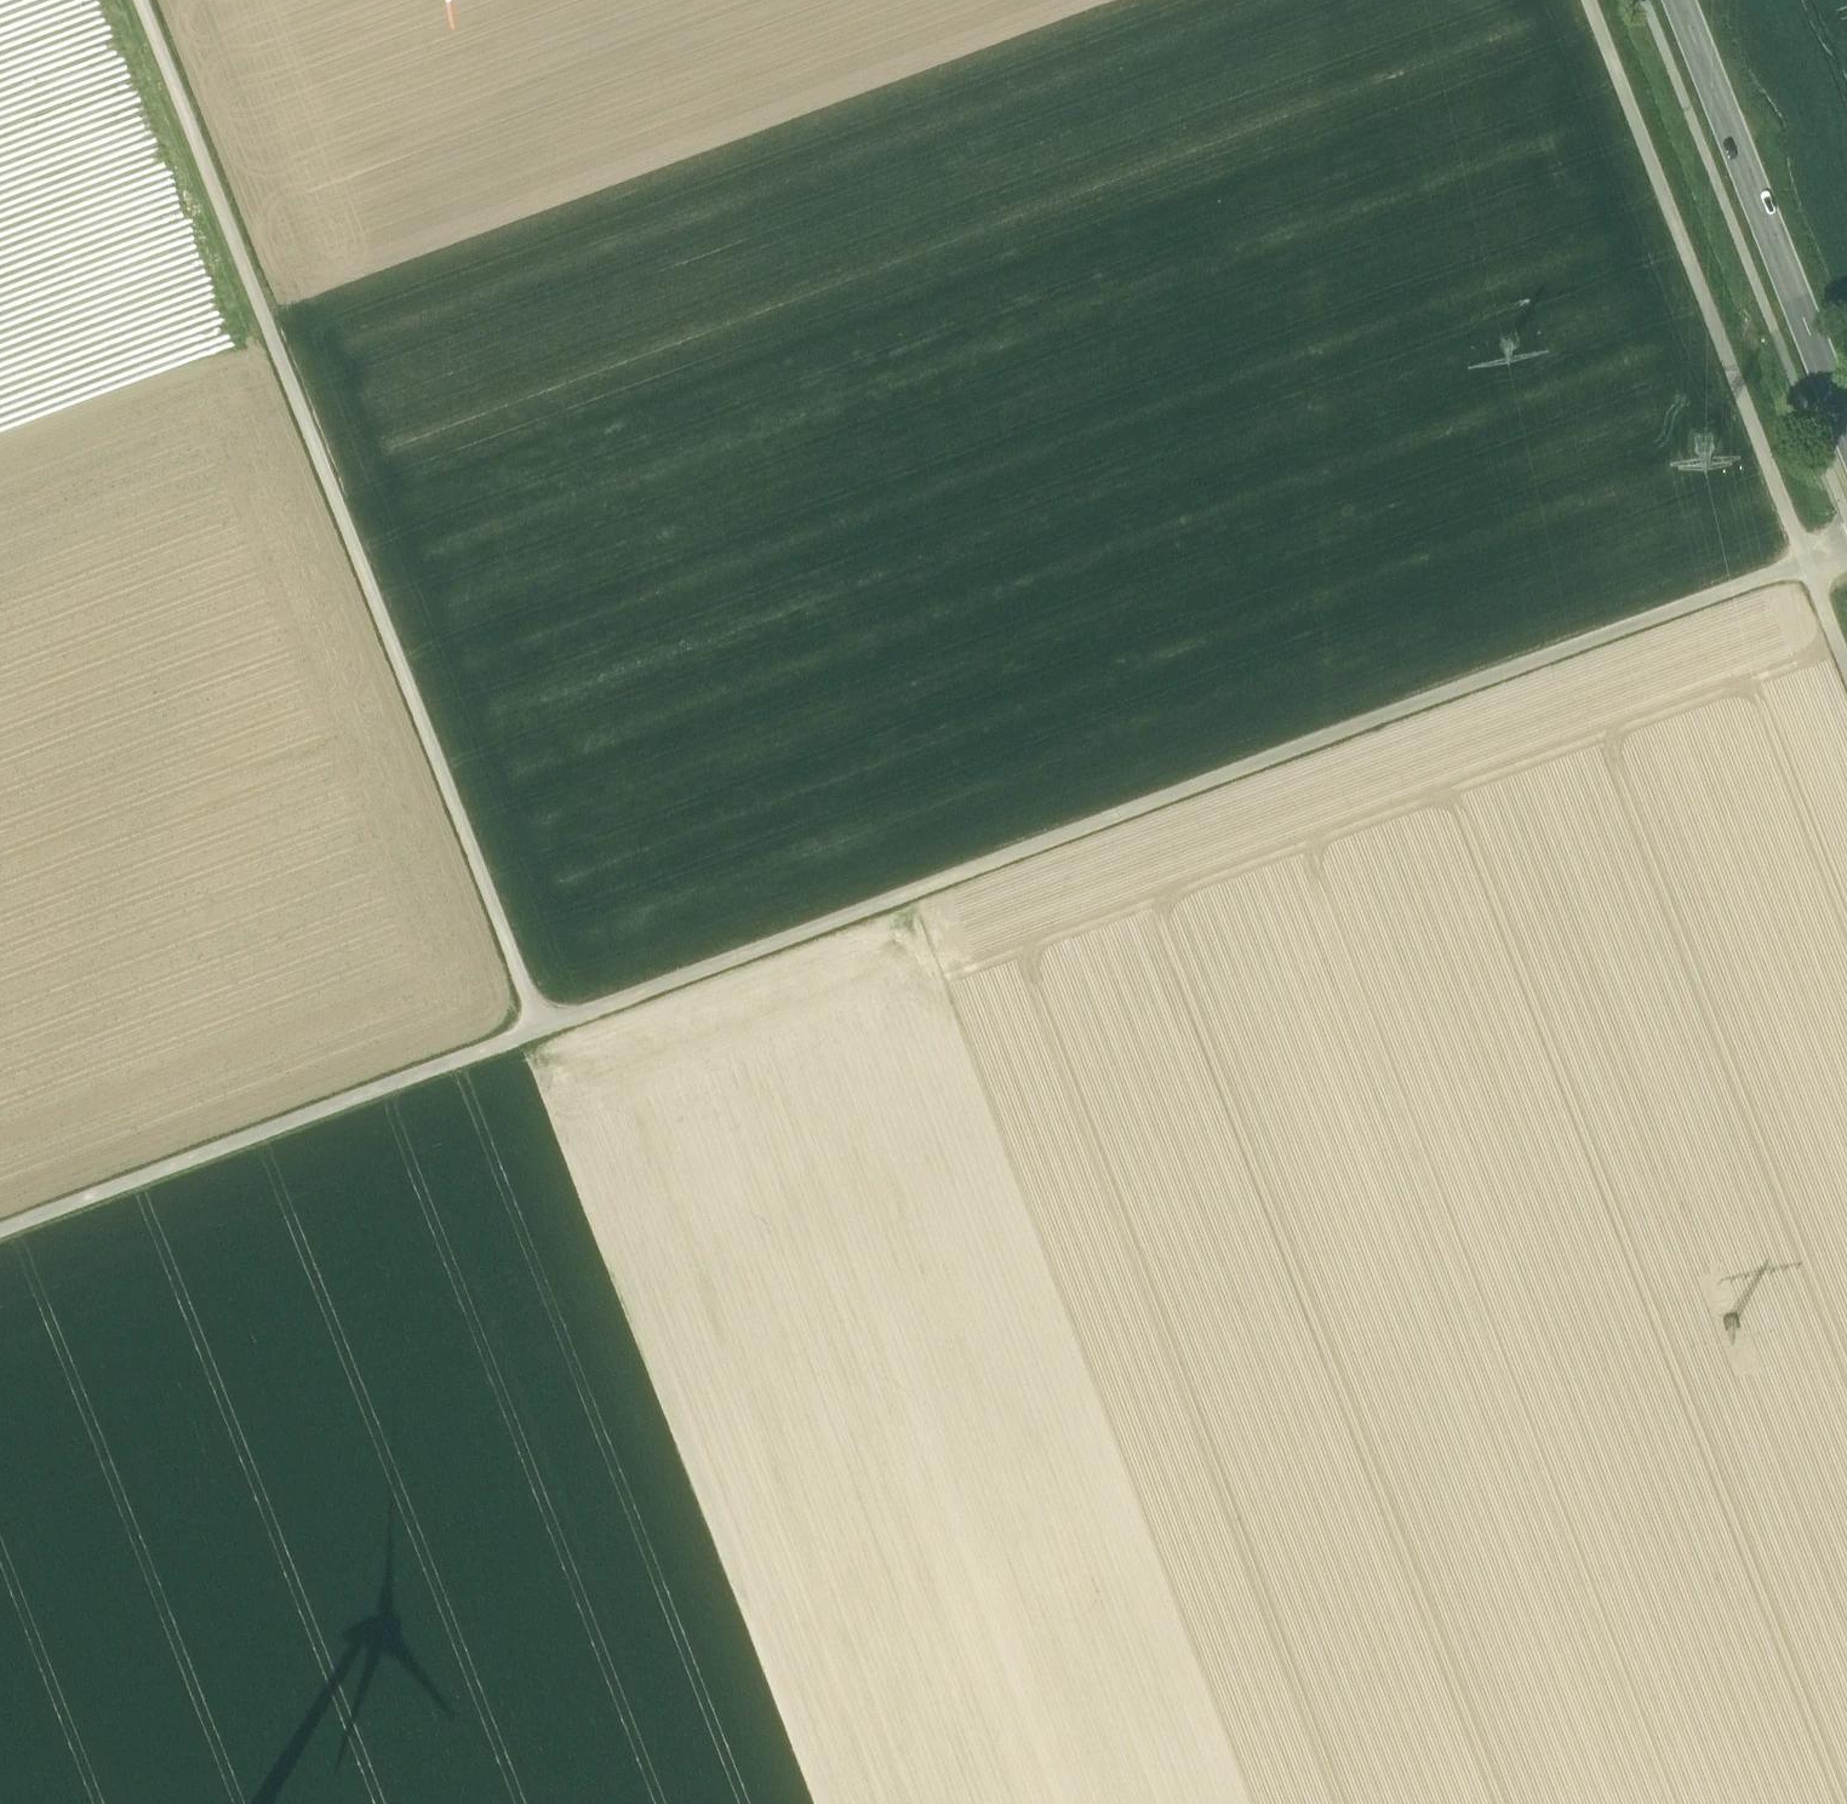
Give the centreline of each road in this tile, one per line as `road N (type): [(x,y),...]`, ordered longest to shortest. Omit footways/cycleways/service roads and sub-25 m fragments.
road 1 (track): [(1846,546),(0,1231)]
road 2 (track): [(140,0),(541,1030)]
road 3 (track): [(1846,666),(1588,0)]
road 4 (secondary): [(1846,430),(1678,0)]

